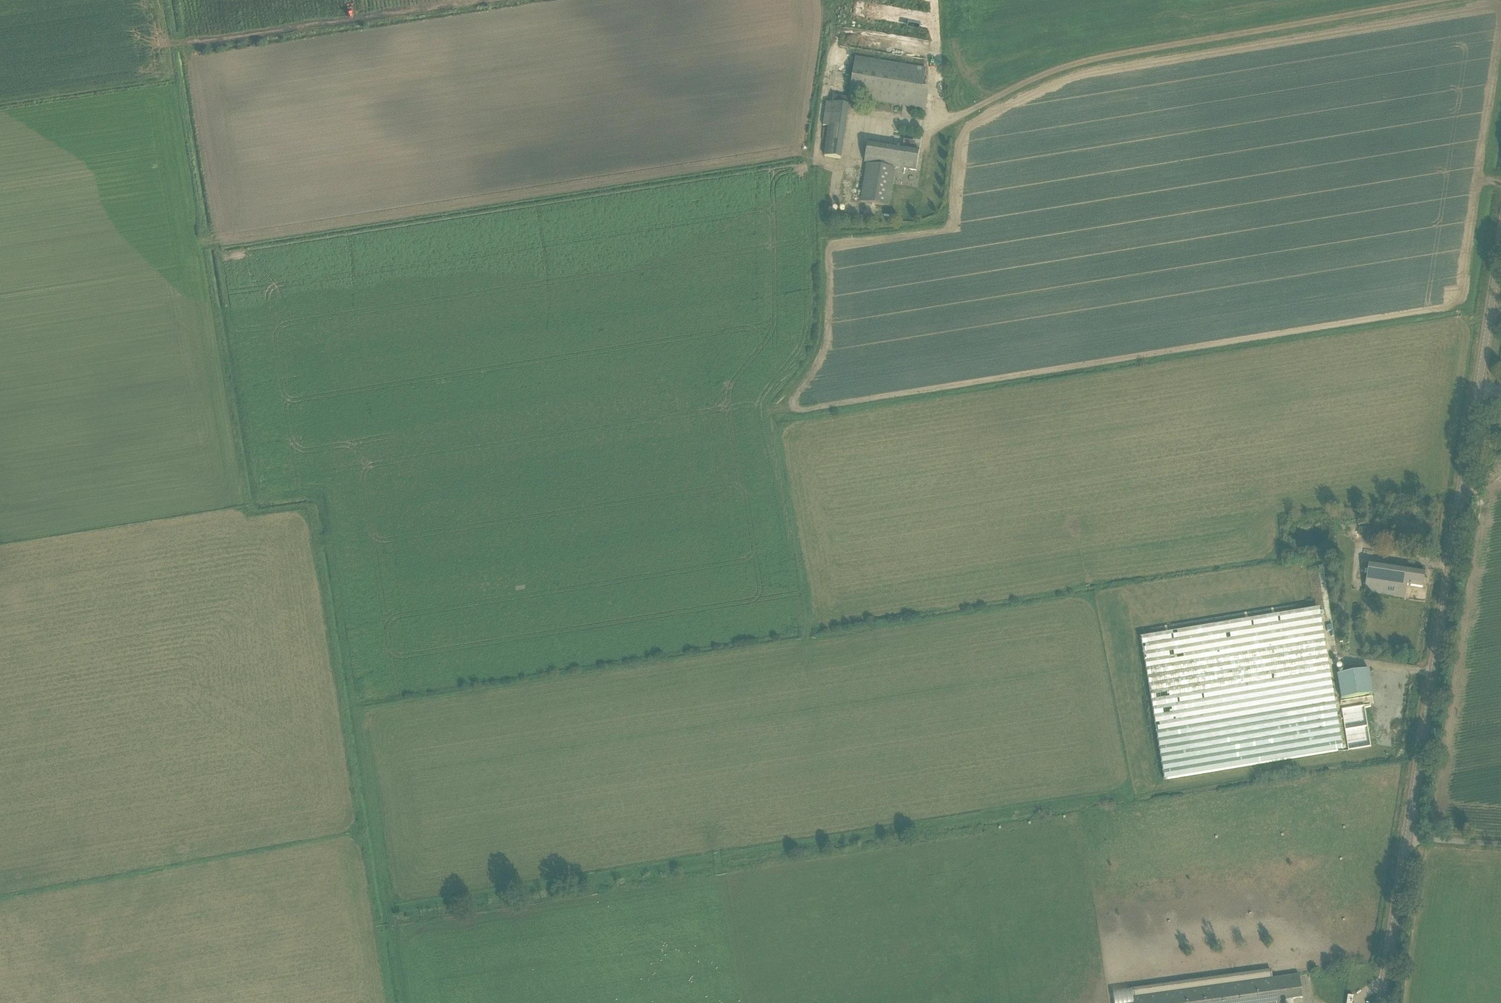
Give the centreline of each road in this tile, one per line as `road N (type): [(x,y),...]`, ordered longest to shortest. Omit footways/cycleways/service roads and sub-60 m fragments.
road 1 (tertiary): [(1382,1002),(1500,245)]
road 2 (track): [(222,240),(791,153),(850,172)]
road 3 (track): [(808,638),(764,400),(810,333),(812,158)]
road 4 (track): [(485,0),(184,45)]

